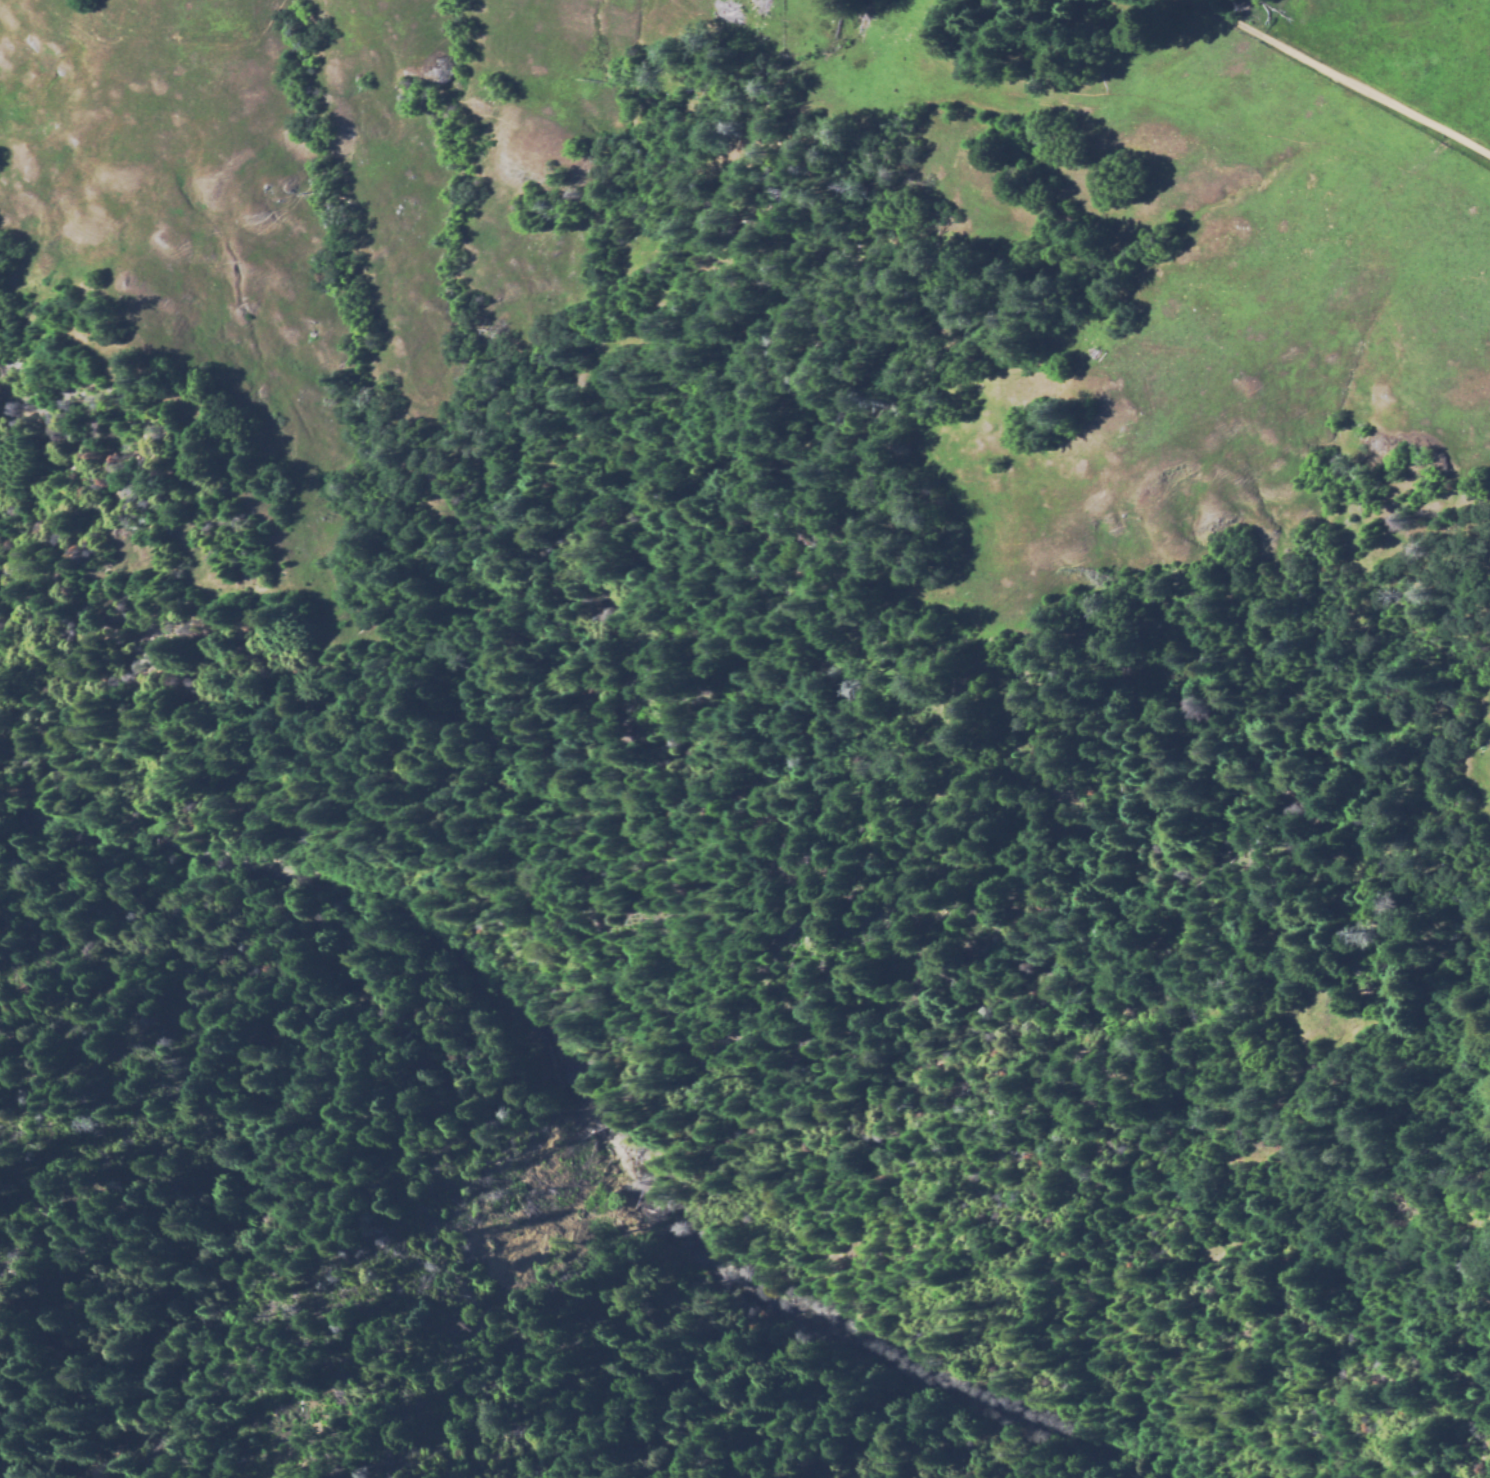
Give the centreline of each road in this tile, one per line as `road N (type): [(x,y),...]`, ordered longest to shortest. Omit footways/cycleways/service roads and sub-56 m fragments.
road 1 (residential): [(678,0),(959,136),(1193,82),(1215,49)]
road 2 (residential): [(1489,174),(1285,60),(1215,49)]

